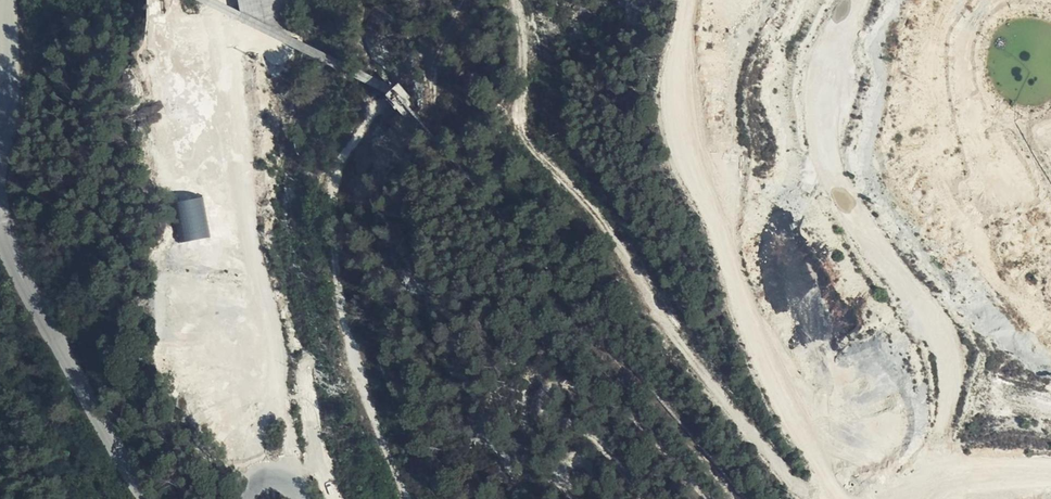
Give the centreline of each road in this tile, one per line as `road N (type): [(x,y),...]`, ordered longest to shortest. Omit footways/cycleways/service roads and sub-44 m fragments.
road 1 (track): [(836,498),(789,489),(654,319),(591,212),(517,139),(522,0)]
road 2 (track): [(406,498),(351,342),(335,206),(375,111),(430,132),(429,74),(466,0)]
road 3 (track): [(672,0),(663,126),(749,335),(837,498)]
road 4 (track): [(253,474),(277,373),(247,257),(222,0)]

